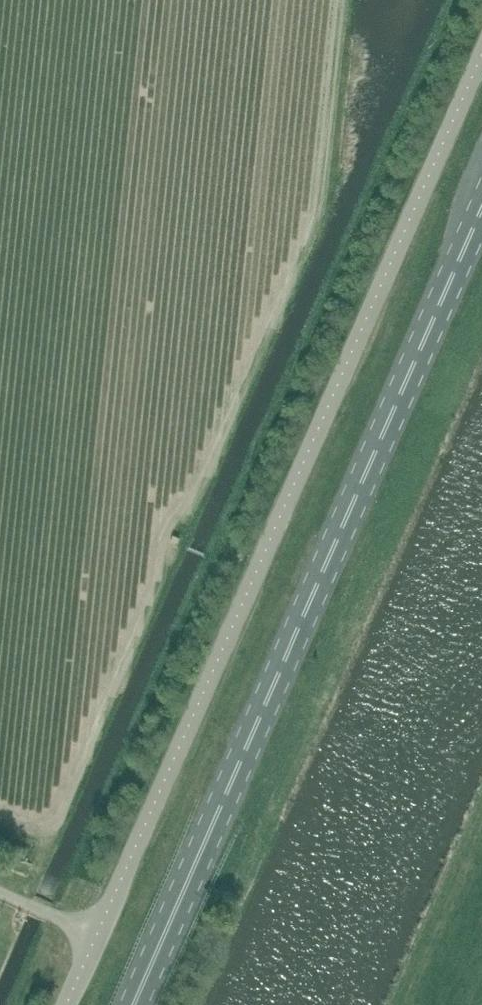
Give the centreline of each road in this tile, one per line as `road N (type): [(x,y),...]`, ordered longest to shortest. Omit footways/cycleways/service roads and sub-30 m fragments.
road 1 (unclassified): [(67,1004),(481,58)]
road 2 (primary): [(134,1004),(481,210)]

